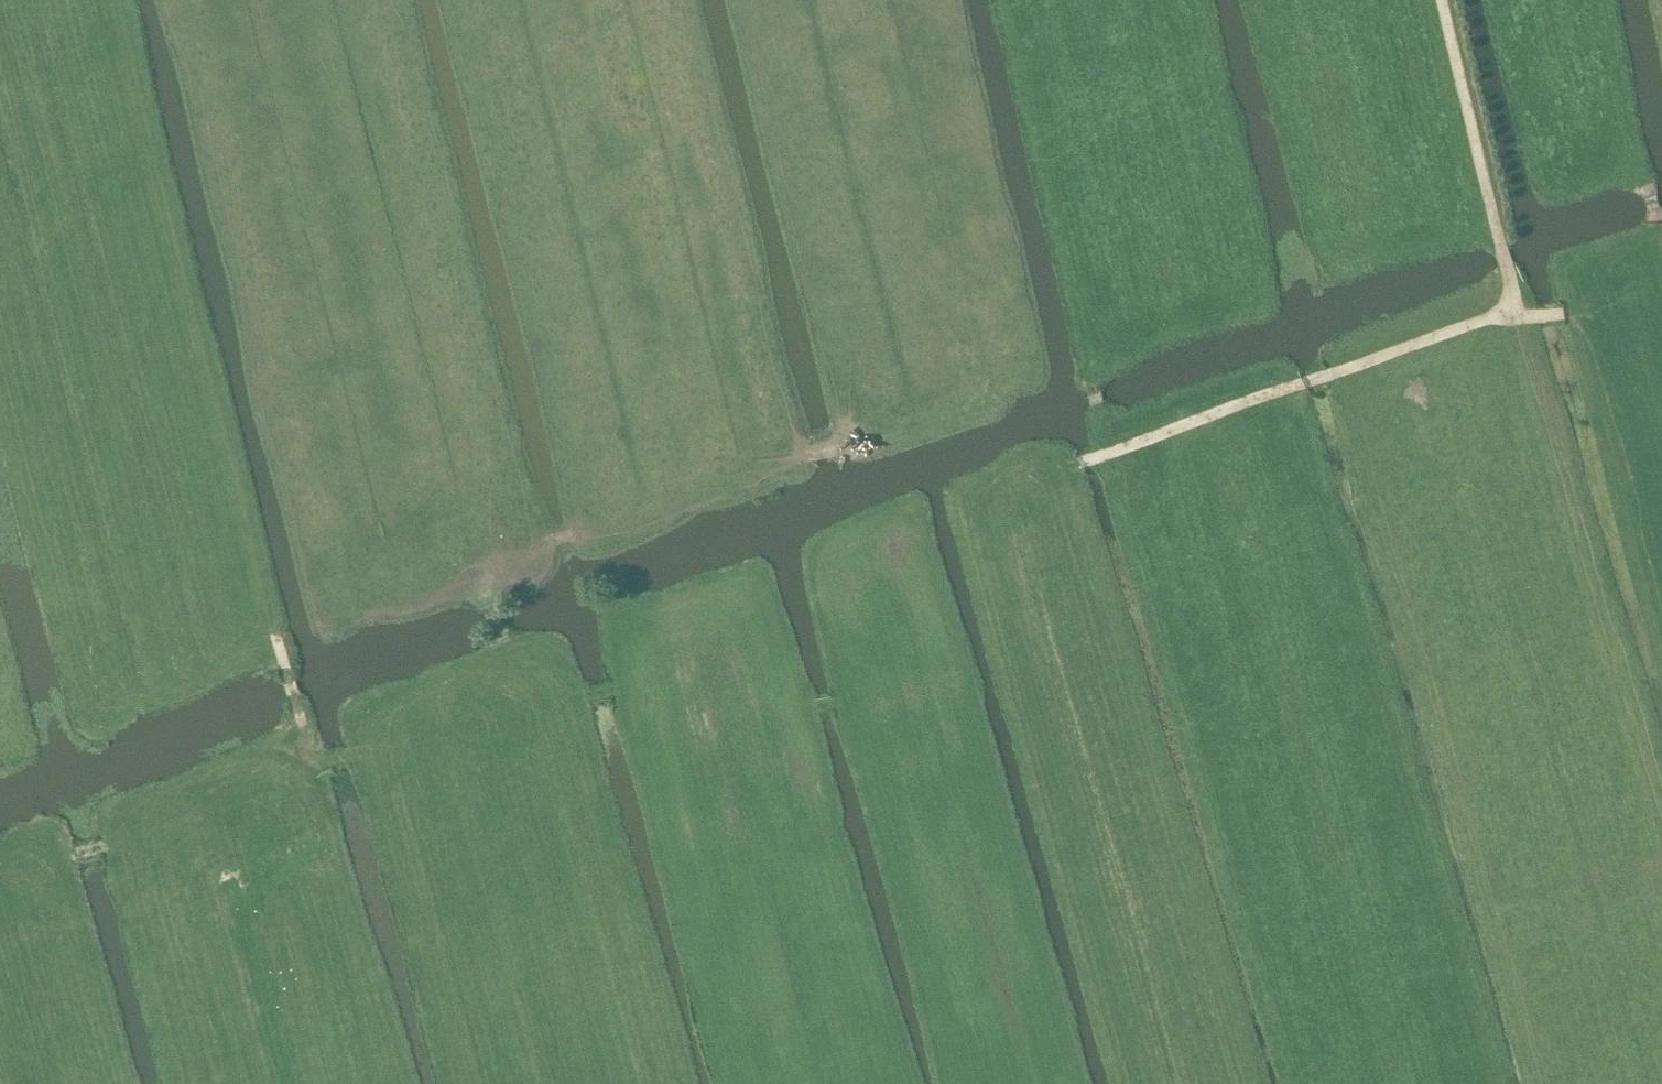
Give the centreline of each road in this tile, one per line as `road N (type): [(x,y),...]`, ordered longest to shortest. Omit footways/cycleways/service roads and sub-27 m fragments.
road 1 (track): [(1564,316),(1511,316),(1073,465)]
road 2 (track): [(1511,316),(1509,274),(1442,0)]
road 3 (track): [(1090,314),(1099,411),(1115,450)]

